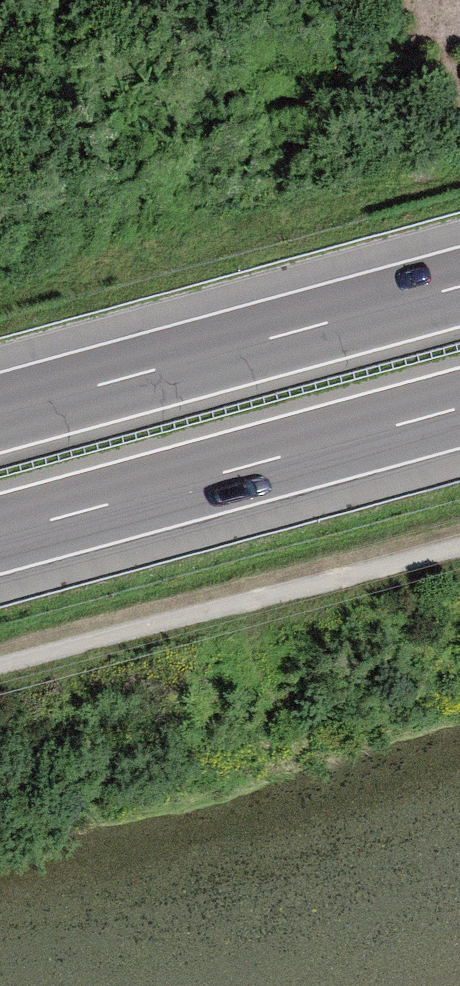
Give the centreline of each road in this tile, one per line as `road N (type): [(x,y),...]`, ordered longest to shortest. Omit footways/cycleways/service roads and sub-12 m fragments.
road 1 (track): [(459,540),(0,666)]
road 2 (motorway): [(459,287),(0,413)]
road 3 (motorway): [(0,534),(459,408)]

